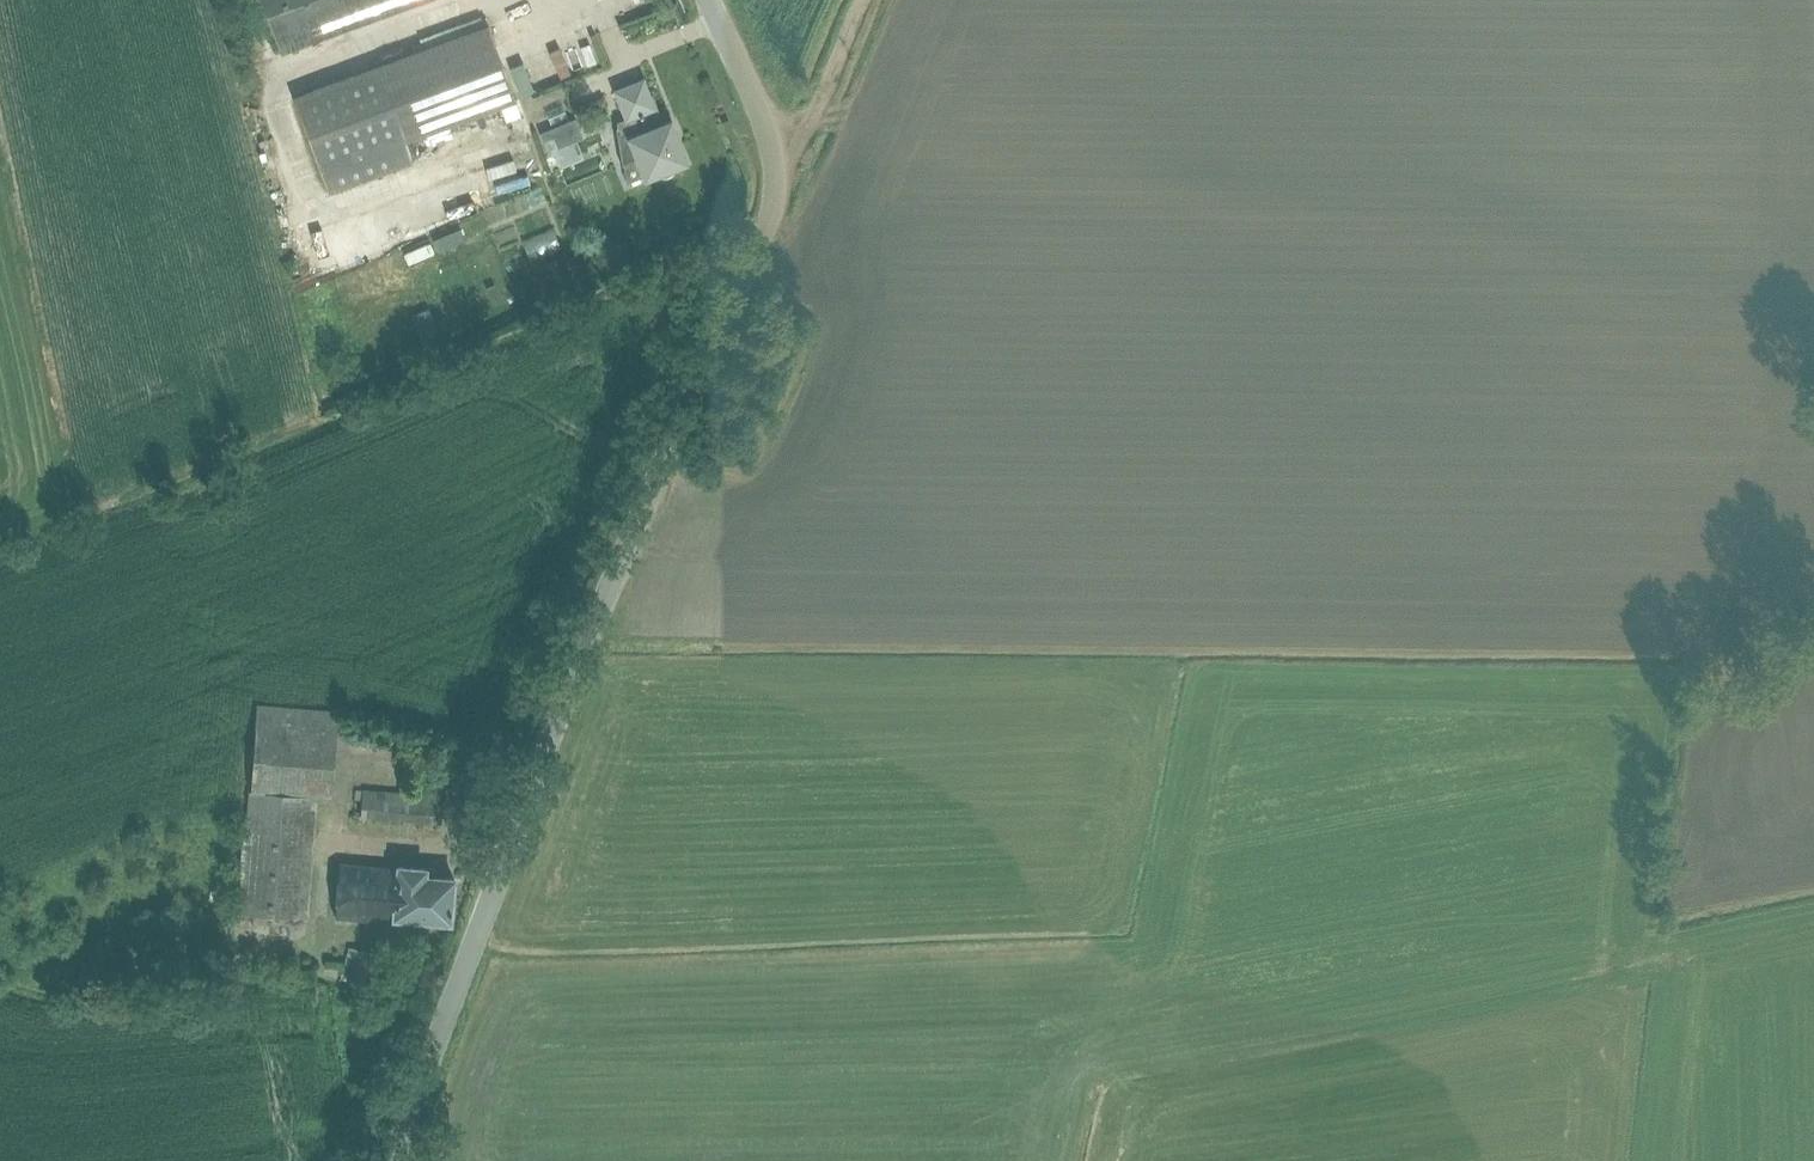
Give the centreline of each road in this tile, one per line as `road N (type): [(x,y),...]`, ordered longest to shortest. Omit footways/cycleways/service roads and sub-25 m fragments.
road 1 (unclassified): [(396,1160),(768,207),(773,172),(763,127),(708,0)]
road 2 (track): [(867,0),(825,97),(773,172)]

